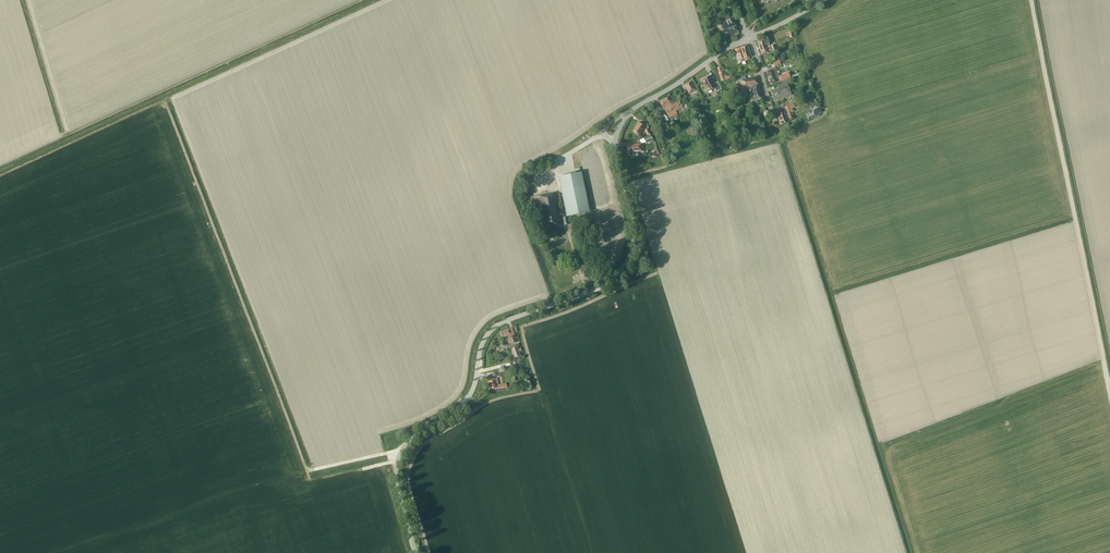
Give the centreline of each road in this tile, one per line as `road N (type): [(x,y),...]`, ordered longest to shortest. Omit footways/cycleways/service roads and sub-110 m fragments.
road 1 (tertiary): [(416,552),(395,480),(404,447),(467,399),(482,343),(496,325),(582,294),(620,271),(633,233),(615,156),(620,127),(637,107),(747,38)]

